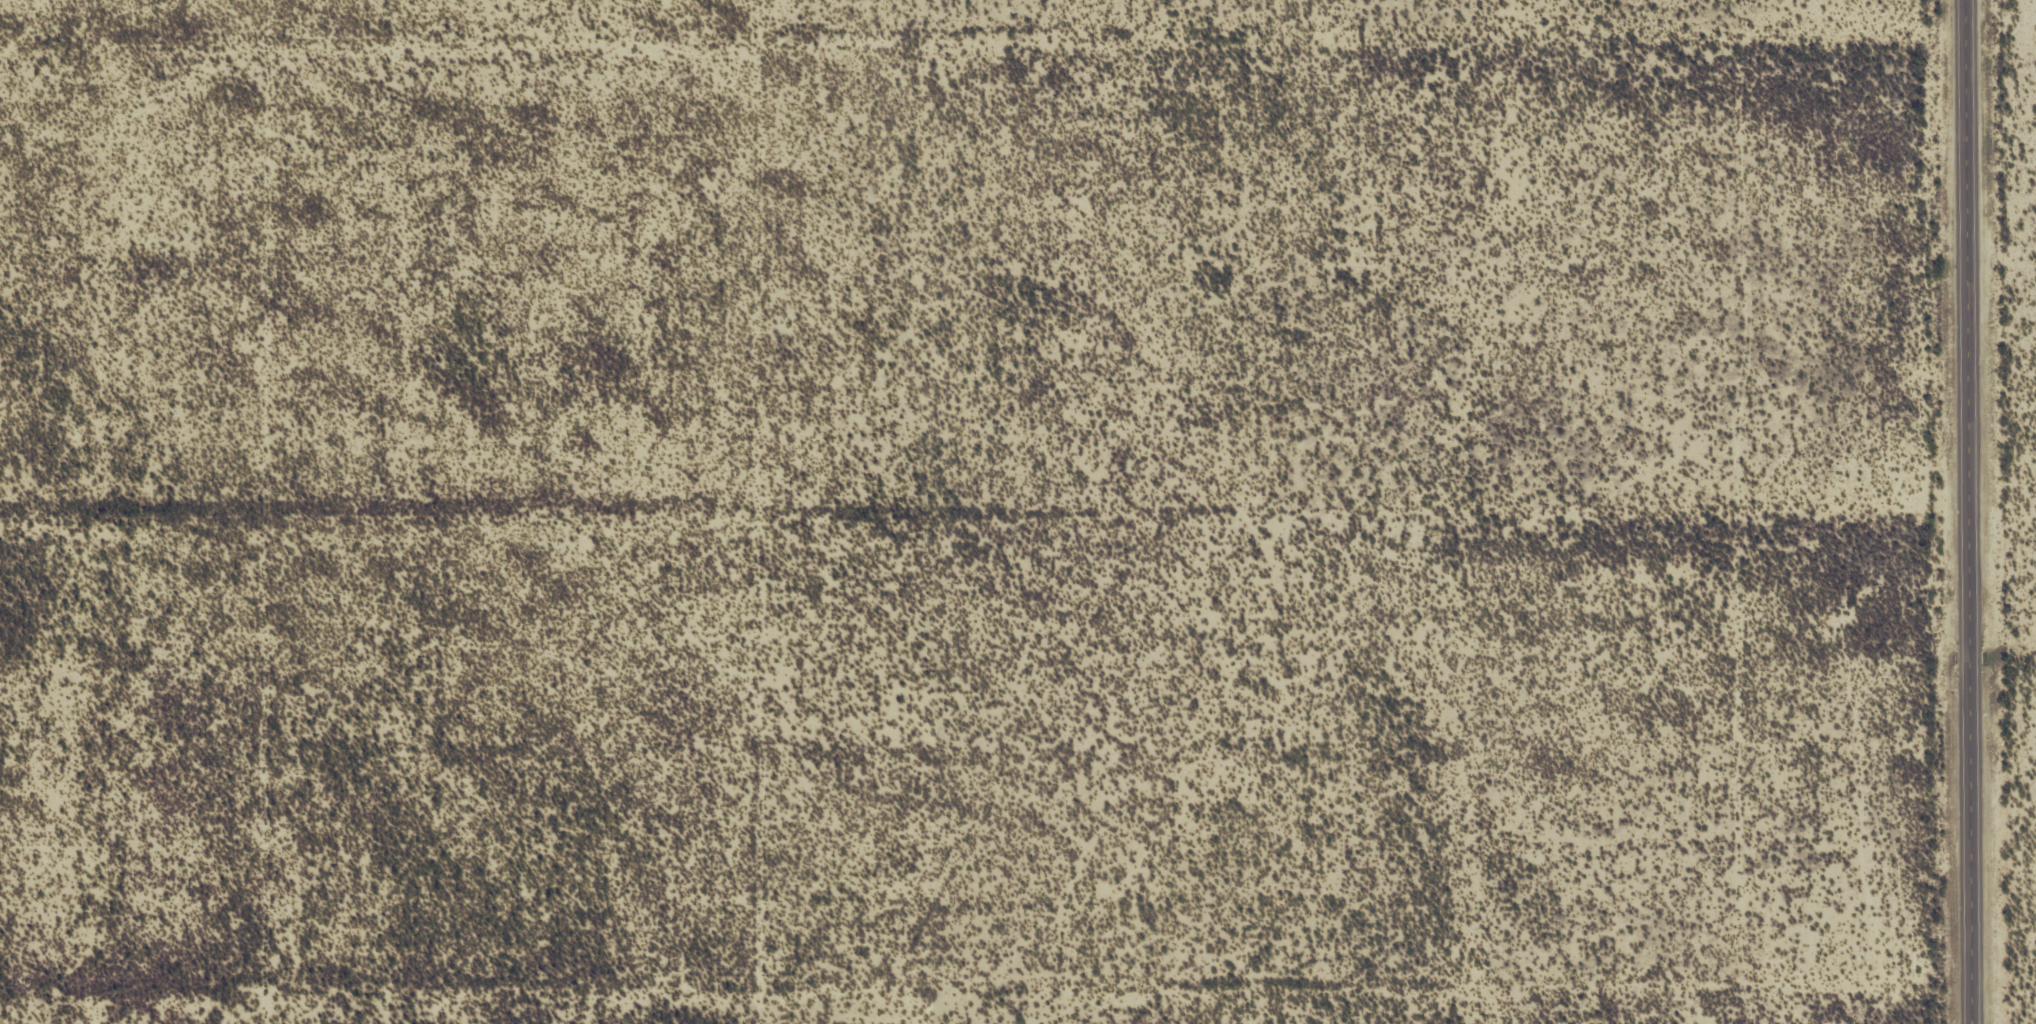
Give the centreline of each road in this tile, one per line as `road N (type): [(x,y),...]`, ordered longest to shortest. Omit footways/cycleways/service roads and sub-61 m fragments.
road 1 (secondary): [(1973,1023),(1967,0)]

